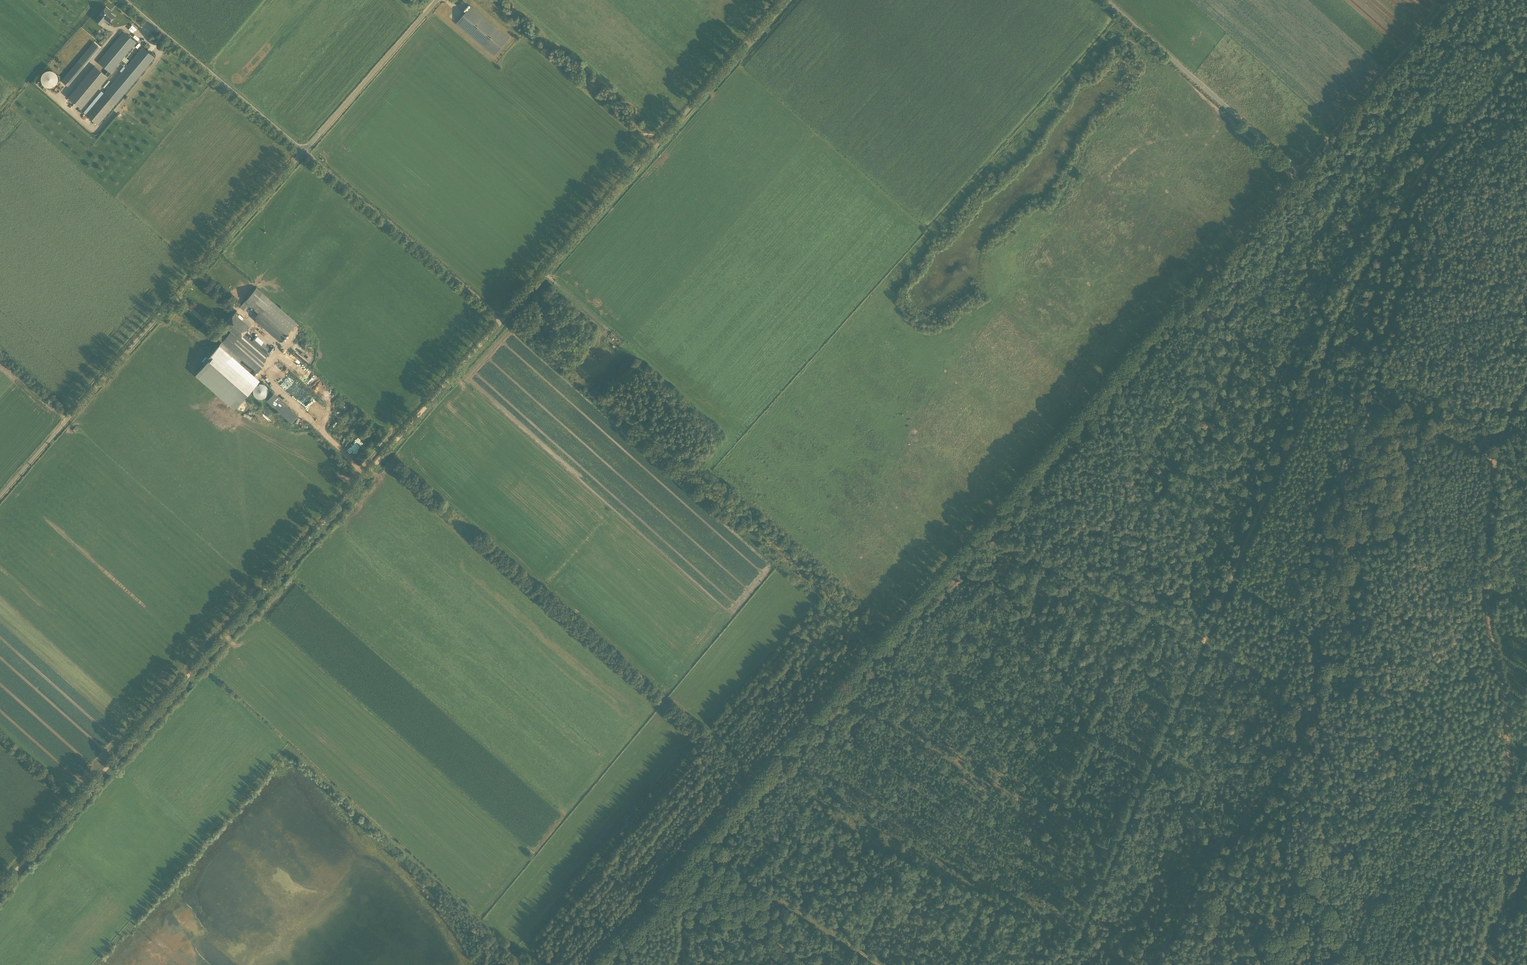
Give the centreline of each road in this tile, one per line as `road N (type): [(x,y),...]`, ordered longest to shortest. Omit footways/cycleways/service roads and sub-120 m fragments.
road 1 (track): [(1299,171),(702,847)]
road 2 (track): [(0,892),(500,321)]
road 3 (track): [(1314,373),(1062,964)]
road 4 (track): [(1498,964),(1513,822),(1508,694),(1481,576),(1493,453)]
road 5 (unclassified): [(0,495),(304,152)]
road 6 (track): [(1526,41),(1415,179),(1345,300),(1314,373)]
road 7 (track): [(500,321),(304,152)]
road 8 (unclassified): [(1299,171),(1107,0)]
road 9 (track): [(500,321),(673,132)]
road 10 (unclassified): [(304,152),(124,0)]
road 11 (track): [(1450,0),(1299,171)]
road 12 (track): [(1349,964),(1445,761)]
road 13 (track): [(886,964),(707,851)]
road 14 (unclassified): [(304,152),(438,0)]
road 15 (track): [(1339,702),(1511,798)]
road 16 (track): [(1117,838),(953,753)]
road 17 (track): [(673,132),(788,0)]
road 18 (track): [(702,847),(597,964)]

